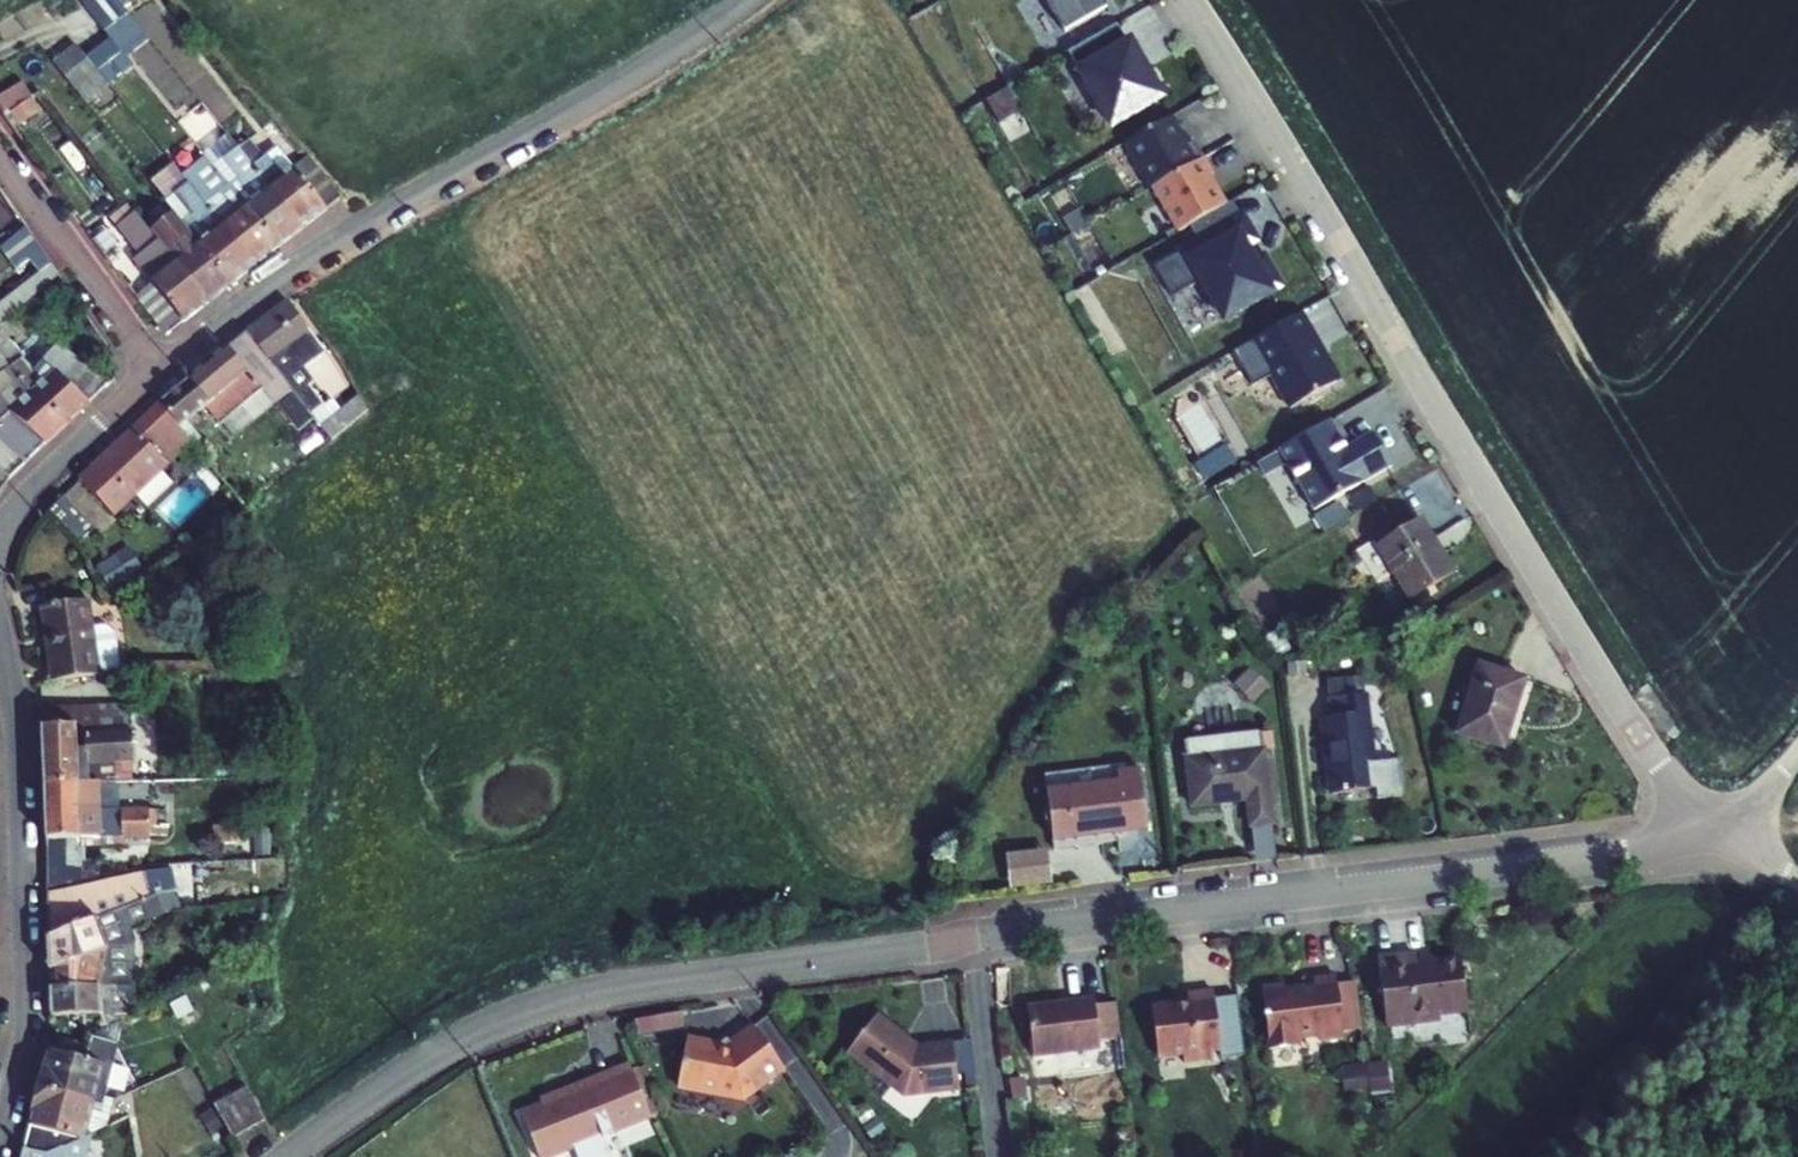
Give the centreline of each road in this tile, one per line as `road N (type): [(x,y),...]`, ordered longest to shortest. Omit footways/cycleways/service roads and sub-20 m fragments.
road 1 (residential): [(286,1156),(449,1044),(576,997),(985,932),(1618,856),(1728,828)]
road 2 (unclassified): [(1728,828),(1693,806),(1651,755),(1190,0)]
road 3 (residential): [(161,372),(322,249),(747,0)]
road 4 (residential): [(0,1139),(22,1013),(16,739),(0,638)]
road 5 (residential): [(161,372),(0,149)]
road 6 (residential): [(0,533),(34,487),(161,372)]

